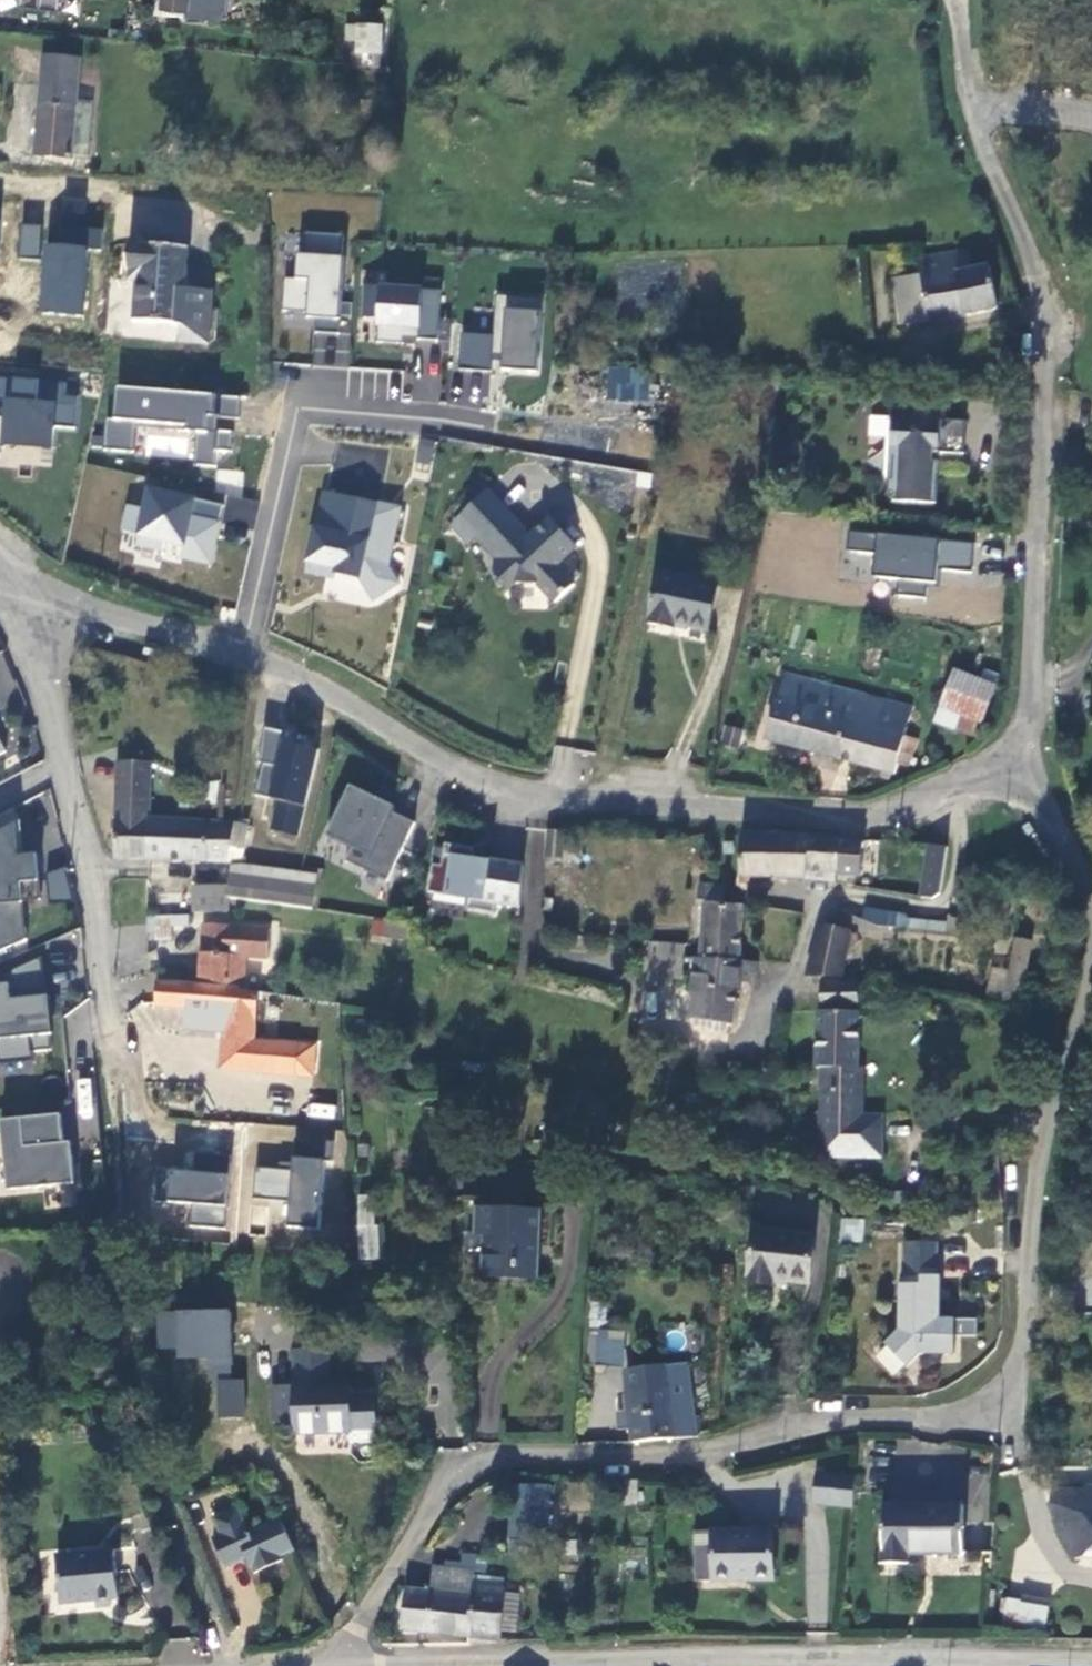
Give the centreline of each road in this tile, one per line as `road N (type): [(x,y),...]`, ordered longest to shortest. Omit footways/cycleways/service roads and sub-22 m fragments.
road 1 (residential): [(1091,947),(1037,1172),(1026,1323),(1011,1376),(990,1403),(960,1415),(827,1421),(700,1452),(505,1459),(439,1498),(332,1665)]
road 2 (residential): [(238,1665),(145,1448),(85,855),(9,594)]
road 3 (residential): [(243,655),(475,776),(542,792),(806,813),(876,806),(1026,765)]
road 4 (residential): [(956,0),(974,126),(1028,246),(1045,327),(1026,765)]
road 5 (residential): [(243,655),(297,406),(487,426)]
road 6 (tertiary): [(660,1661),(983,1663)]
road 7 (residential): [(9,594),(243,655)]
road 8 (track): [(990,1403),(1029,1473),(1049,1553),(1091,1582)]
road 9 (residential): [(1026,765),(1091,912)]

